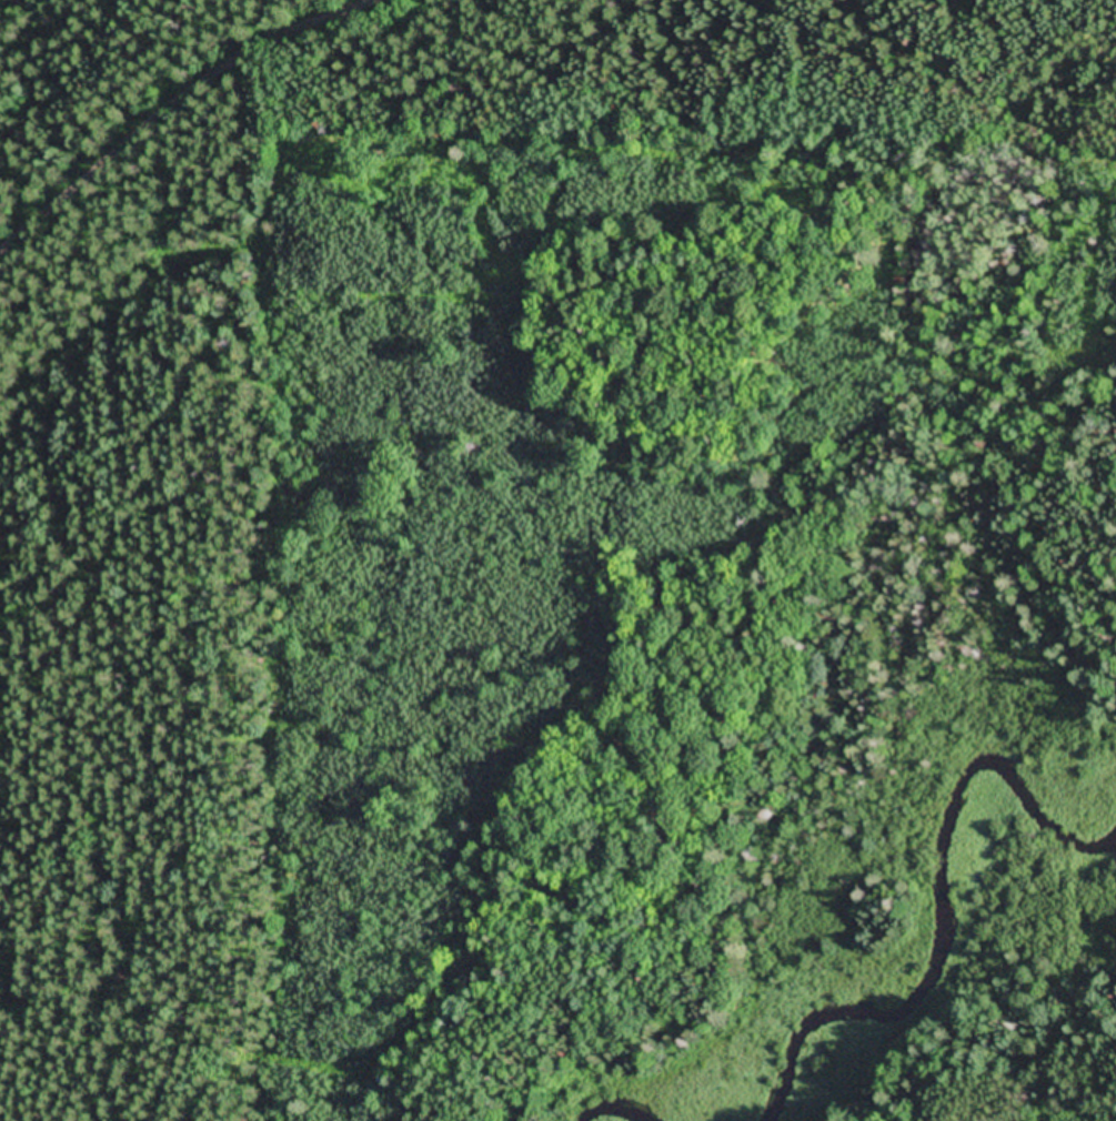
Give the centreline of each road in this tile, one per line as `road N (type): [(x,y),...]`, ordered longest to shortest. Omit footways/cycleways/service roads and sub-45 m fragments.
road 1 (residential): [(377,0),(0,236)]
road 2 (track): [(0,632),(56,600),(211,481)]

